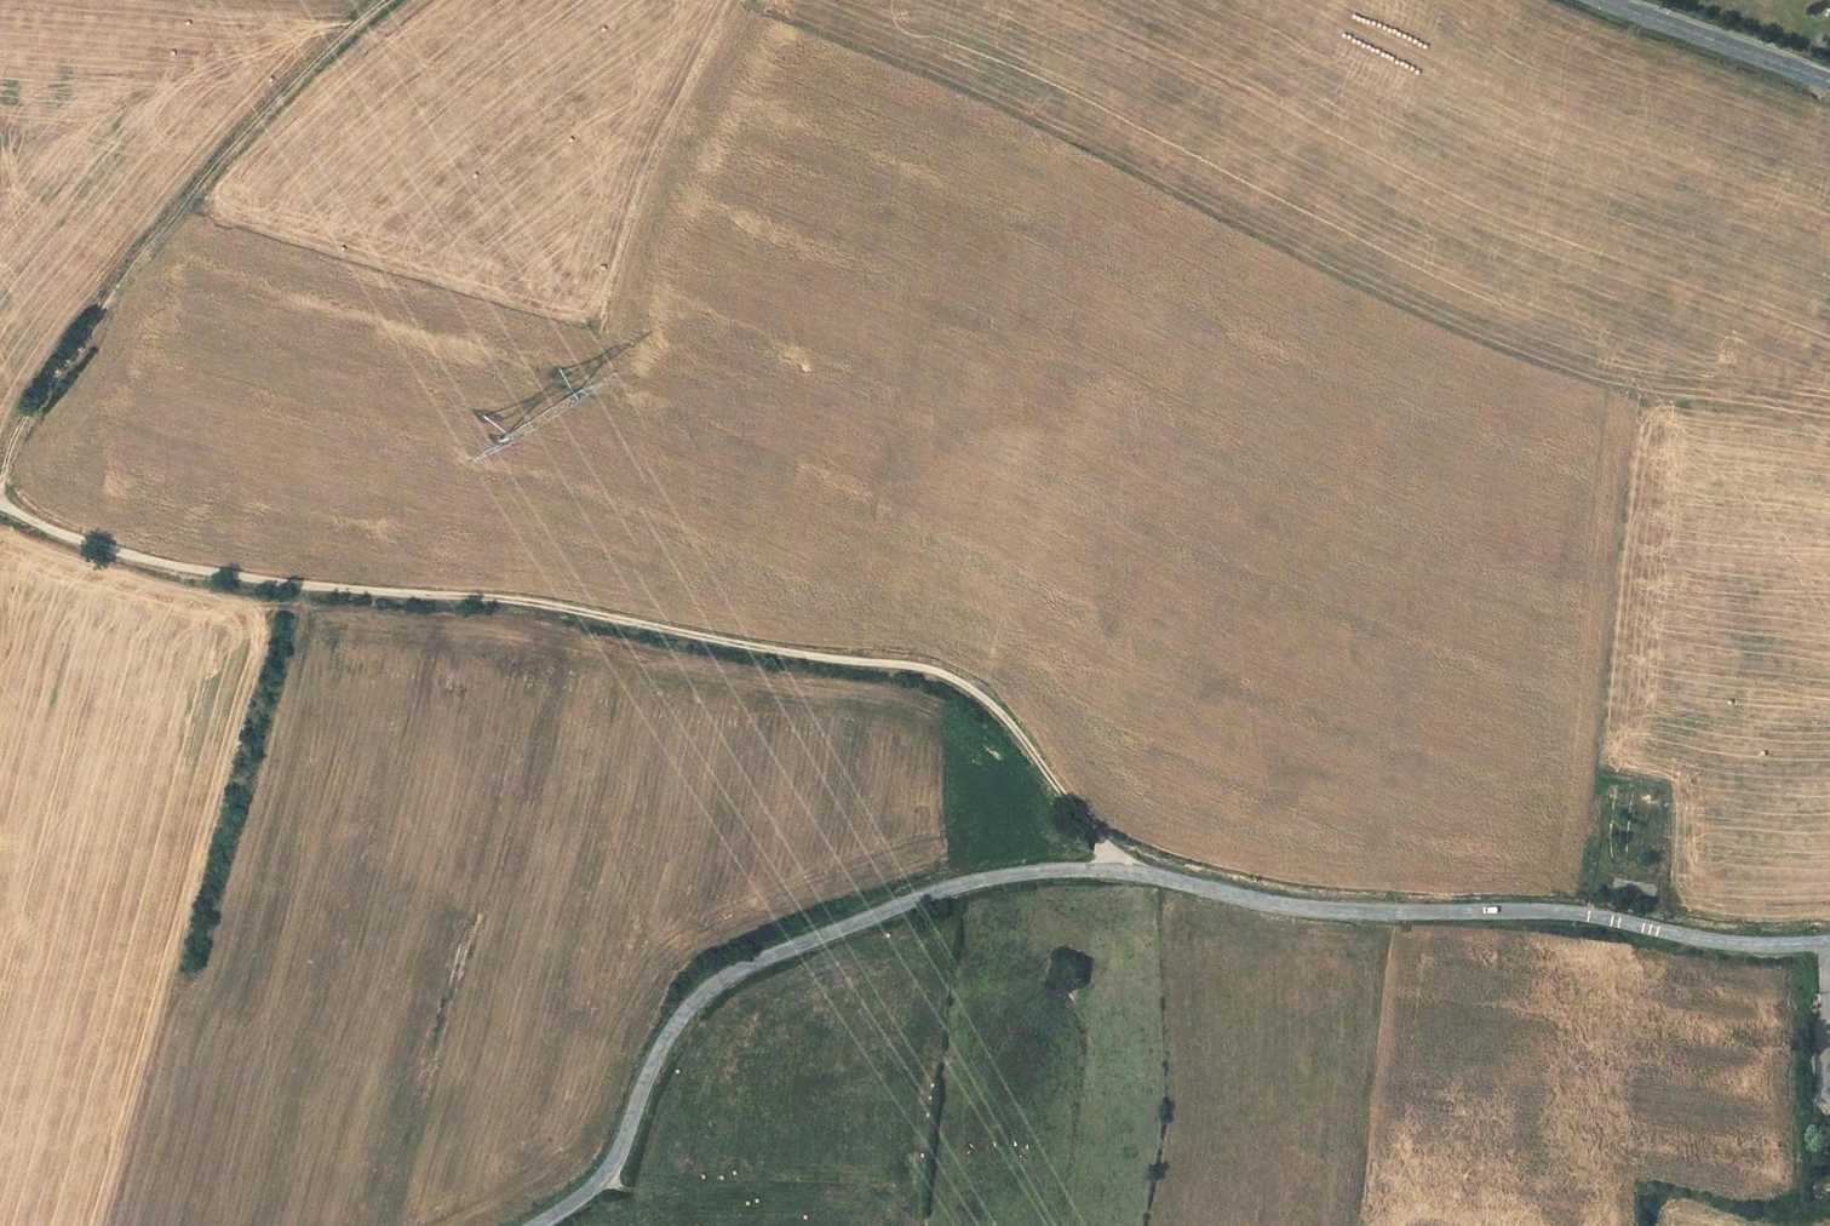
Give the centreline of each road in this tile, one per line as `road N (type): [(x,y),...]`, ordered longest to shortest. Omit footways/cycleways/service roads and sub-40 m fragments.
road 1 (unclassified): [(1829,943),(1743,944),(1576,913),(1317,909),(1134,874),(1030,871),(881,912),(716,981),(661,1047),(606,1176),(537,1225)]
road 2 (track): [(0,504),(111,547),(272,583),(520,601),(801,655),(927,668),(981,694),(1134,874)]
road 3 (track): [(0,494),(16,442),(140,260),(336,42),(390,0)]
road 4 (tertiary): [(1829,82),(1602,0)]

